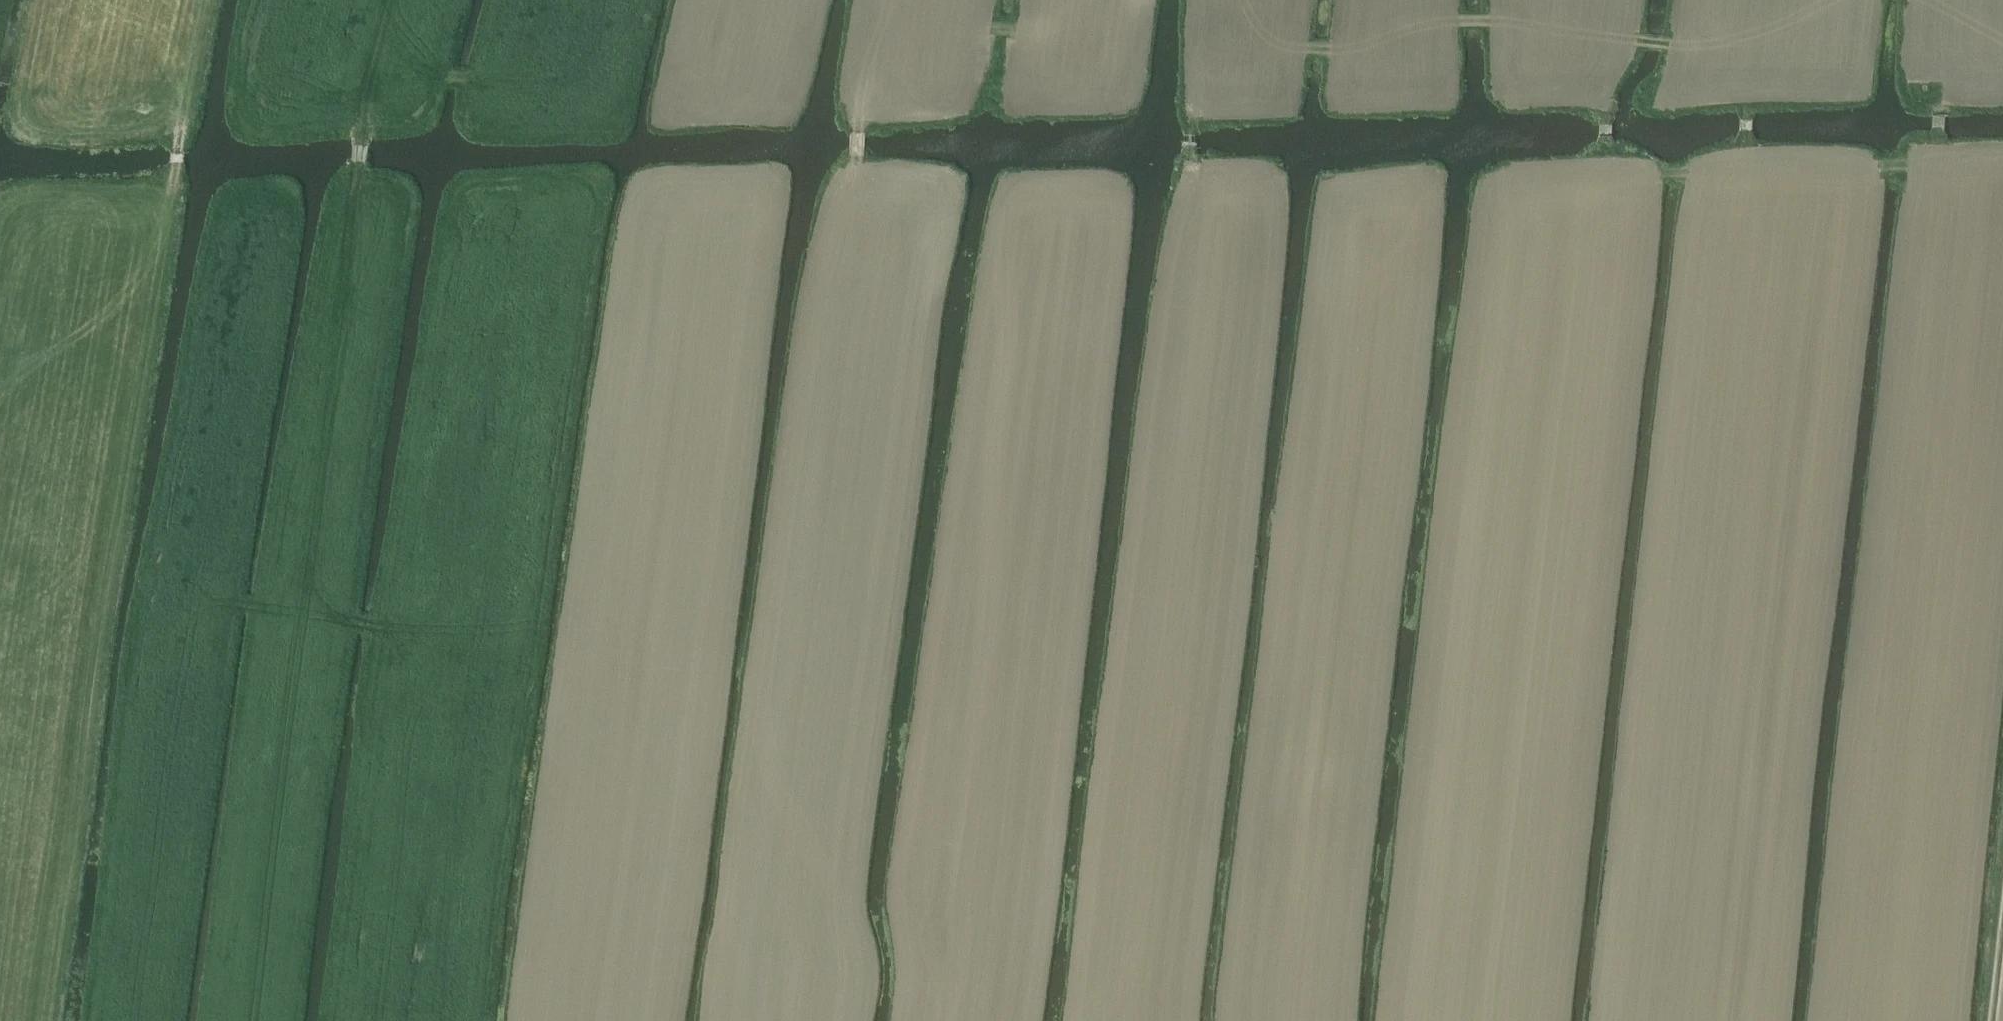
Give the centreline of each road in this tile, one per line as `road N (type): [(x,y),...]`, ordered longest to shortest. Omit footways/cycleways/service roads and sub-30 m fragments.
road 1 (track): [(1237,0),(1280,39),(1310,53),(1337,54),(1444,22),(1672,47),(1839,0)]
road 2 (track): [(859,173),(862,110),(918,29),(1062,23),(1090,0)]
road 3 (track): [(458,0),(439,79),(474,87),(620,0)]
road 4 (track): [(358,174),(359,132),(377,98),(439,79)]

